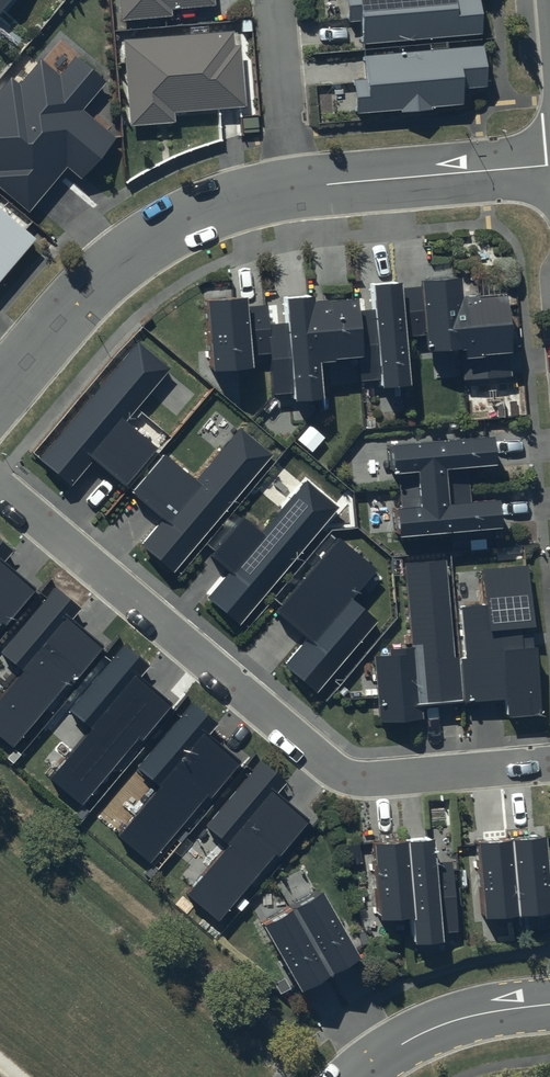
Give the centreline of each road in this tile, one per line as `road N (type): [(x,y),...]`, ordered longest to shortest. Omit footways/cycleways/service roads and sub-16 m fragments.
road 1 (residential): [(549,765),(351,781),(0,487)]
road 2 (residential): [(289,191),(158,235),(104,273),(0,391)]
road 3 (residential): [(549,165),(289,191)]
road 4 (residential): [(353,1076),(437,1027),(549,1004)]
road 5 (residential): [(273,0),(289,191)]

